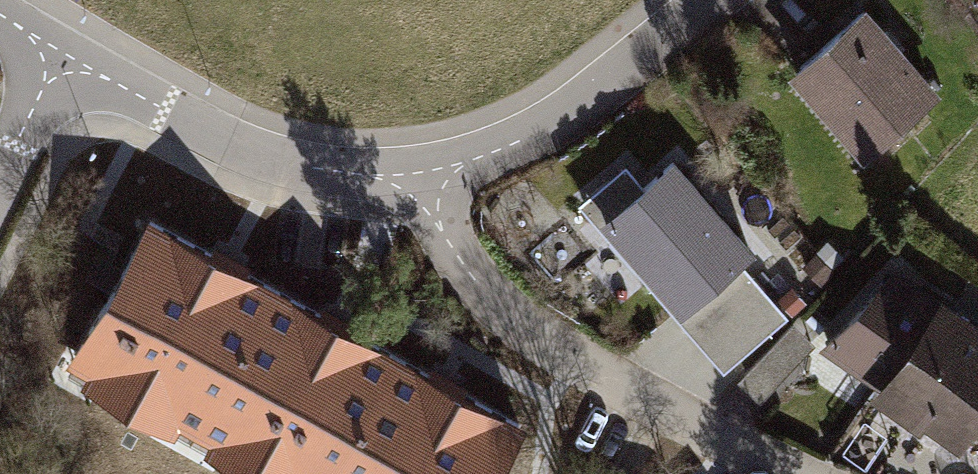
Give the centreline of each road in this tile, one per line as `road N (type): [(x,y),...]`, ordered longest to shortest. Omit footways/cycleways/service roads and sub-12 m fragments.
road 1 (residential): [(785,473),(577,376),(483,291),(417,183)]
road 2 (residential): [(417,183),(258,159),(71,56)]
road 3 (residential): [(704,0),(563,110),(417,183)]
road 4 (residential): [(71,56),(0,185)]

